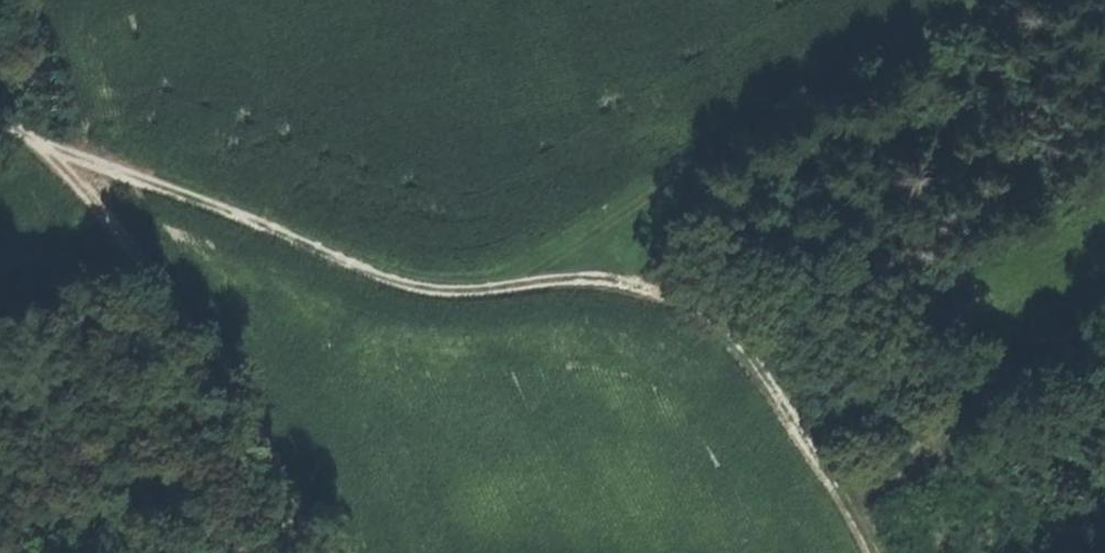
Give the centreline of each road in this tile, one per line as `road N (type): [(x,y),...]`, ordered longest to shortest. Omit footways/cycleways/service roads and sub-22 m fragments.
road 1 (track): [(30,138),(371,272),(448,289),(671,287),(705,309),(768,375),(840,489),(870,552)]
road 2 (track): [(603,284),(686,187),(1014,0)]
road 3 (track): [(30,138),(121,238),(250,444),(297,552)]

